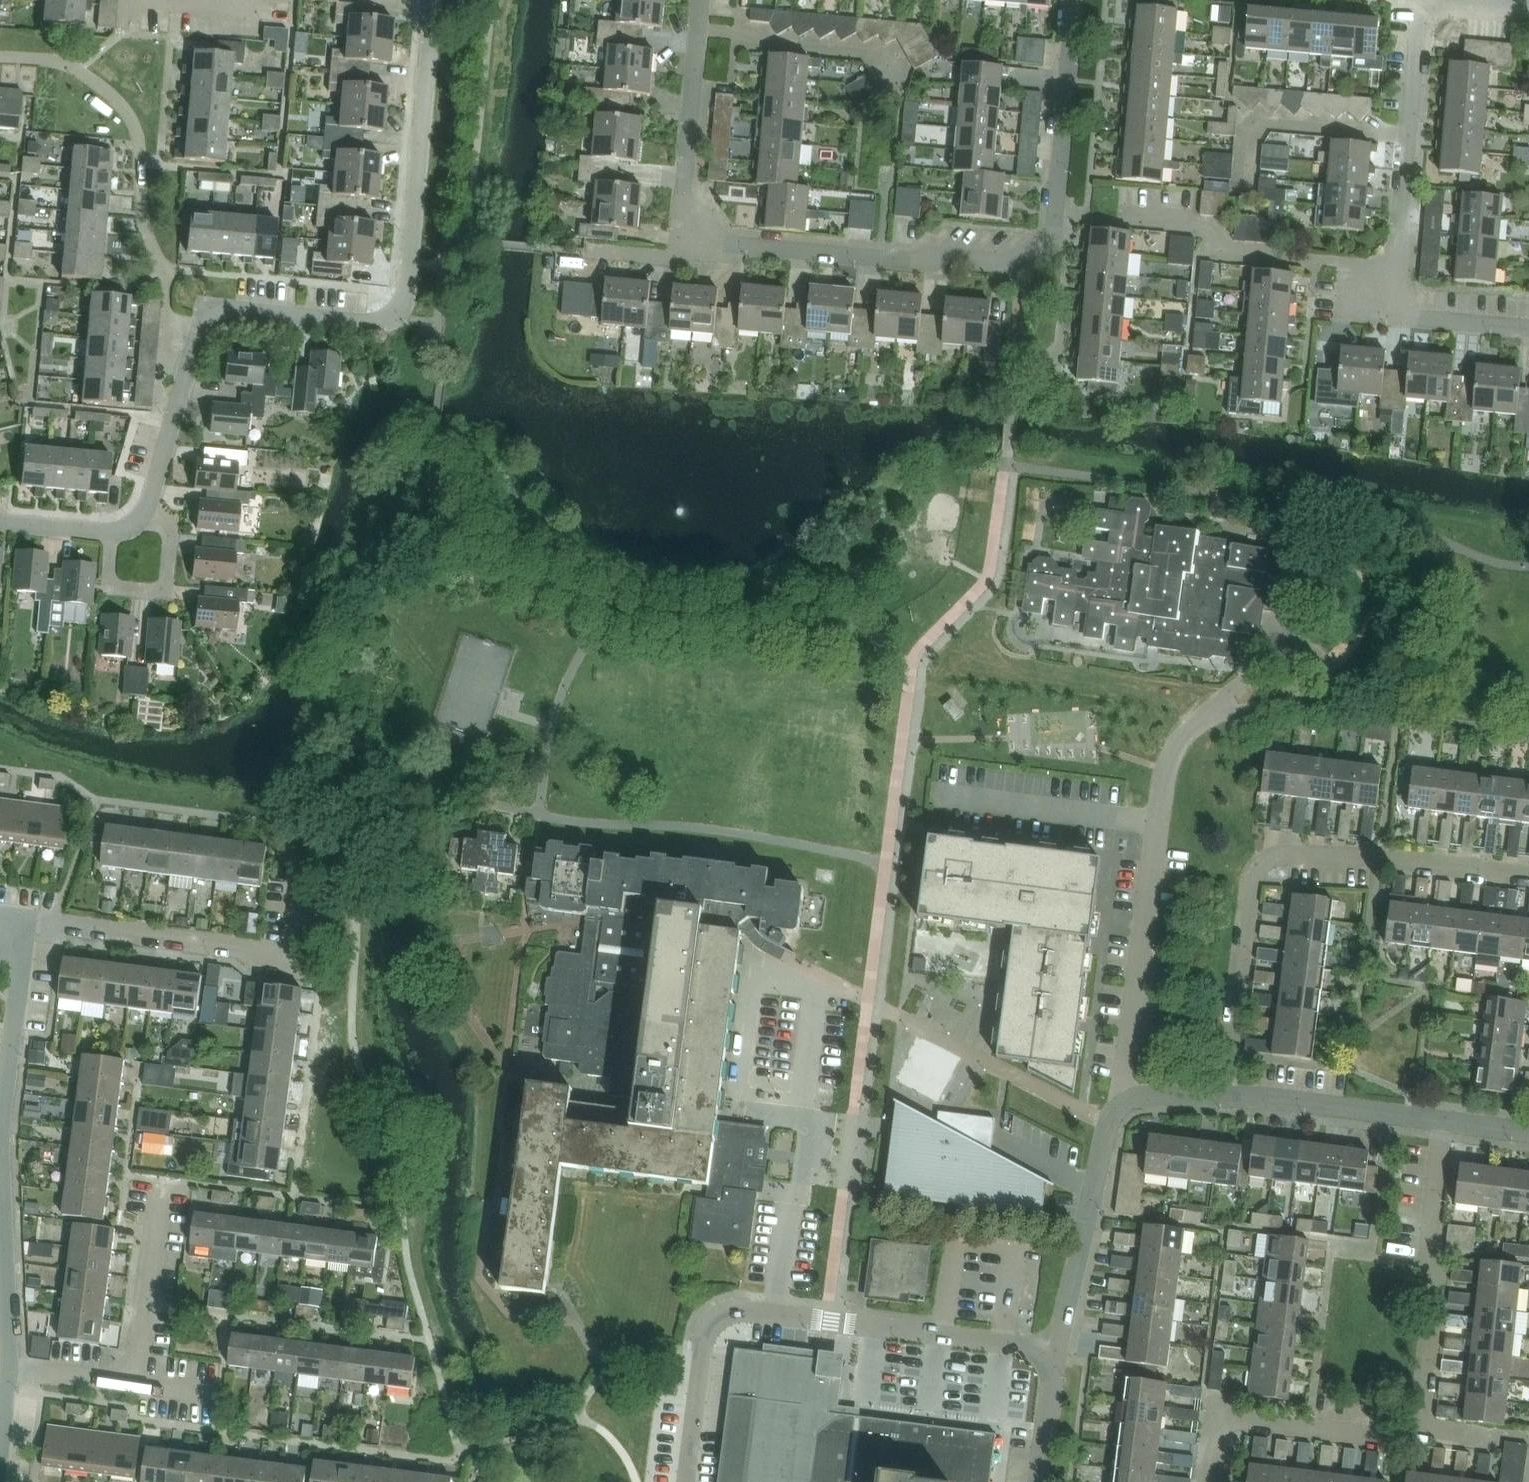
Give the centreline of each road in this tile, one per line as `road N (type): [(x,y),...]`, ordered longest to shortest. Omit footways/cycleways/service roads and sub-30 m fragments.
road 1 (residential): [(0,523),(112,533),(137,522),(206,309),(360,324),(392,316),(407,288),(433,0)]
road 2 (residential): [(1076,0),(1054,236),(1021,264),(678,240),(702,0)]
road 3 (residential): [(1125,1103),(1125,1052),(1166,769),(1186,731),(1285,637)]
road 4 (residential): [(1056,1350),(728,1312),(705,1337),(686,1481)]
road 5 (residential): [(1223,1096),(1252,877),(1270,858),(1403,858),(1528,876)]
road 6 (residential): [(1421,1433),(1436,1281),(1427,1249),(1443,1120)]
road 7 (residential): [(1421,1433),(1373,1437),(1213,1417),(1205,1481)]
road 8 (residential): [(26,920),(290,954)]
road 9 (residential): [(1056,1350),(1108,1124),(1125,1103)]
road 10 (residential): [(1223,1096),(1443,1120)]
road 11 (residential): [(0,1127),(26,920)]
road 12 (residential): [(9,1366),(0,1161)]
road 13 (residential): [(136,1384),(162,1191)]
road 14 (residential): [(1397,266),(1347,261),(1343,311),(1392,316)]
road 15 (residential): [(1408,136),(1420,0)]
road 16 (residential): [(1392,316),(1528,328)]
road 17 (residential): [(1038,1481),(1056,1350)]
road 18 (residential): [(1408,136),(1397,266)]
road 19 (residential): [(9,1366),(136,1384)]

